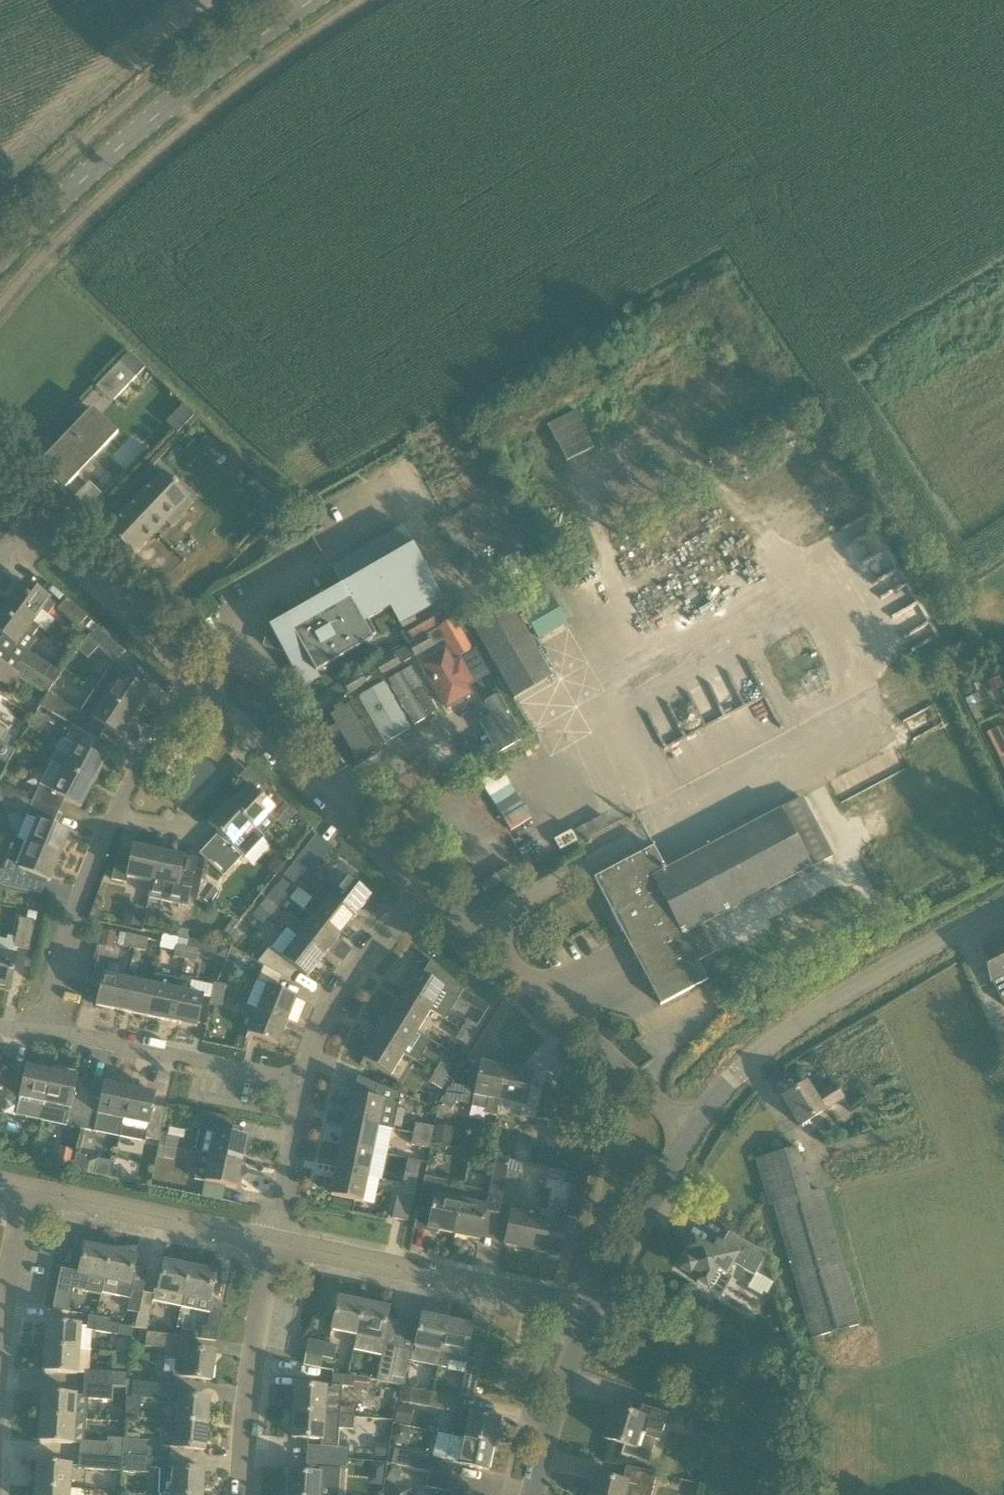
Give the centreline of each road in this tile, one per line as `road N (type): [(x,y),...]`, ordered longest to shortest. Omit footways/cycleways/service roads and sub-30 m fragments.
road 1 (tertiary): [(0,261),(149,121),(314,0)]
road 2 (unclassified): [(691,1133),(758,1054),(857,988),(1003,911)]
road 3 (residential): [(691,1133),(467,921),(411,904)]
road 4 (residential): [(272,1241),(593,1308)]
road 5 (residential): [(411,904),(380,852),(199,686)]
road 6 (residential): [(305,1083),(43,1033)]
road 7 (residential): [(241,1494),(272,1241)]
road 8 (residential): [(26,1189),(272,1241)]
road 9 (residential): [(43,1033),(66,929),(113,816)]
road 10 (residential): [(199,686),(36,537)]
road 11 (residential): [(305,1083),(329,1012),(411,904)]
road 12 (residential): [(593,1308),(691,1133)]
road 13 (residential): [(531,1494),(593,1308)]
road 14 (residential): [(272,1241),(305,1083)]
road 15 (residential): [(113,816),(158,735),(199,686)]
road 16 (residential): [(0,1338),(26,1189)]

